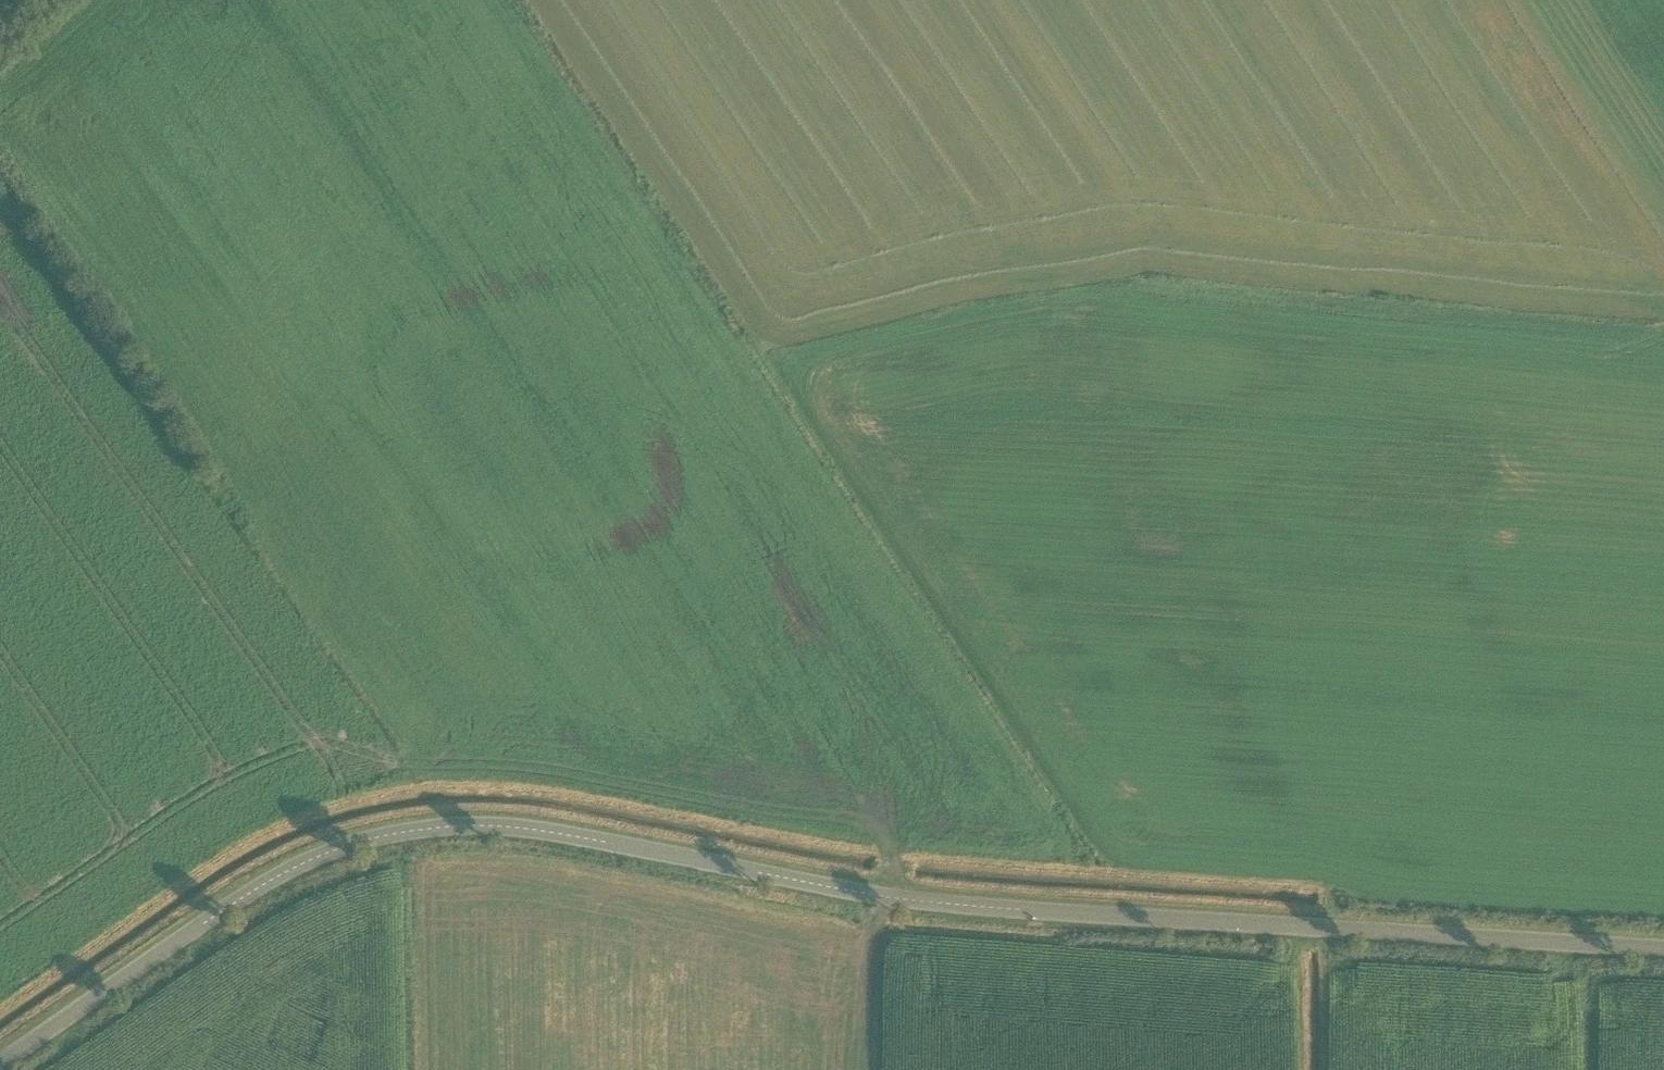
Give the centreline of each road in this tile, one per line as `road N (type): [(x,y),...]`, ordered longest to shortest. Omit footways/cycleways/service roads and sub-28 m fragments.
road 1 (unclassified): [(0,1045),(279,855),(325,836),(1138,916),(1663,952)]

